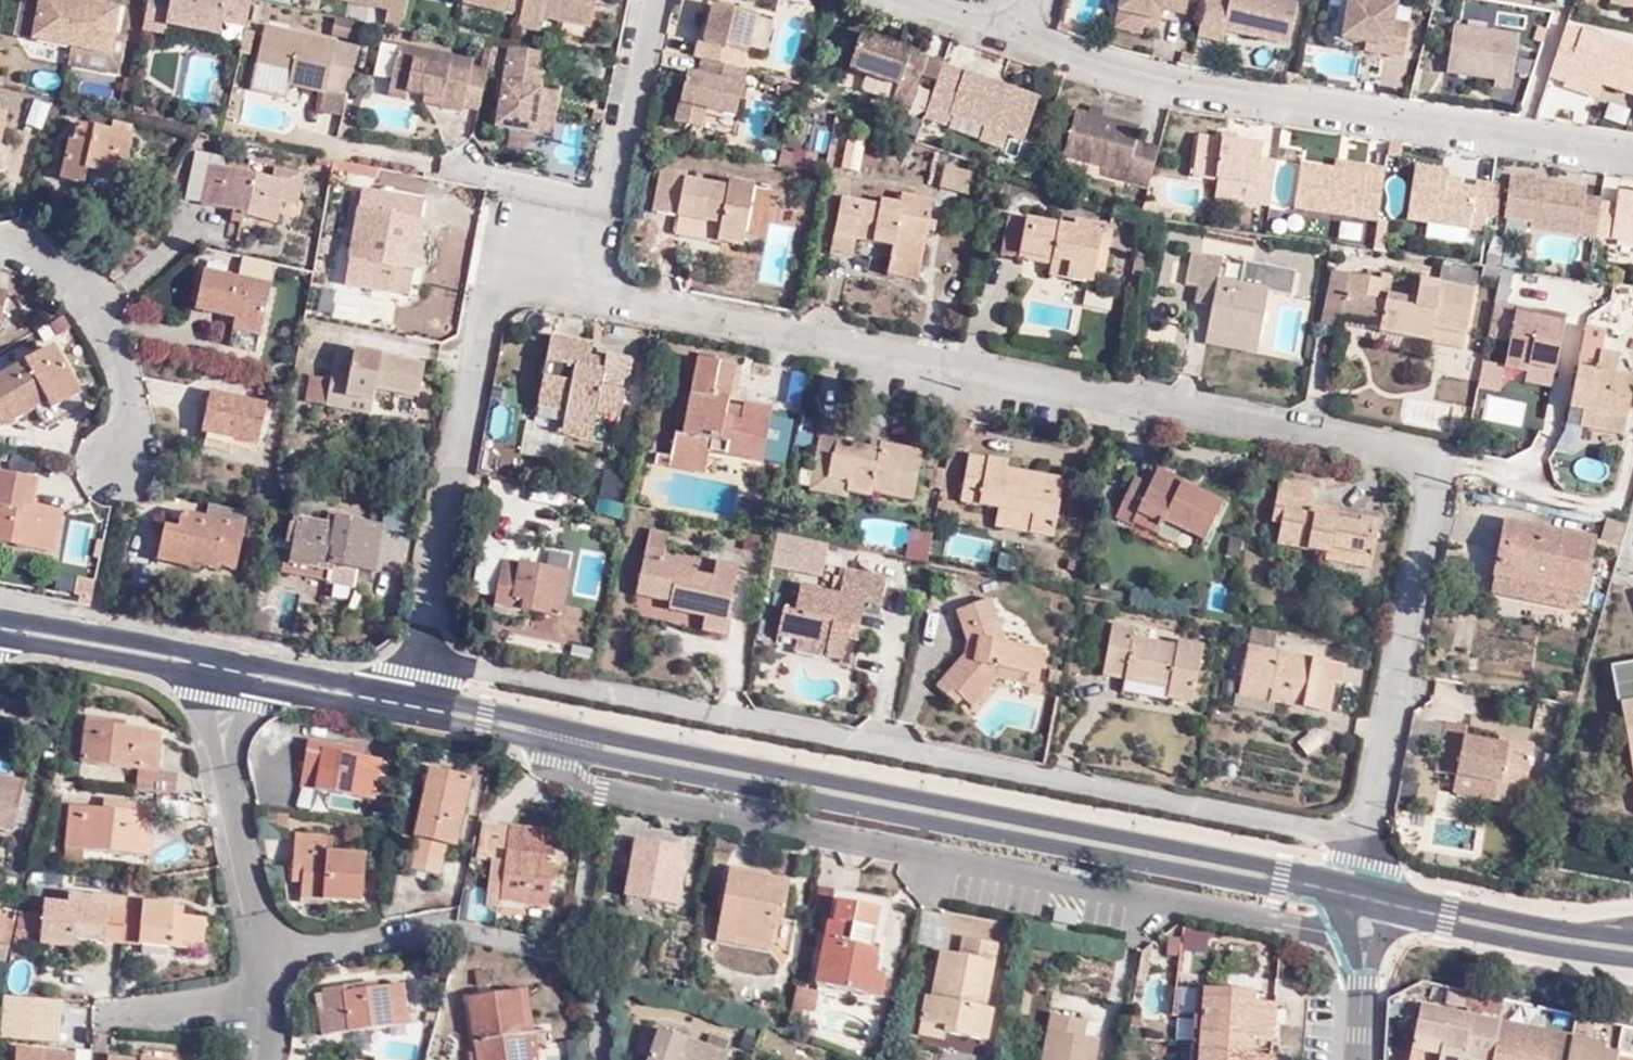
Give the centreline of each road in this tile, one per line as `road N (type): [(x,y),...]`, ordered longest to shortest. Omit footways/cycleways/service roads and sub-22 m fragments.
road 1 (residential): [(414,704),(474,383),(499,301),(547,280),(863,352),(1436,464),(1365,832),(1362,891)]
road 2 (residential): [(523,726),(577,779),(648,800),(1362,937)]
road 3 (secondary): [(1362,891),(523,726)]
road 4 (residential): [(1020,40),(1101,70),(1250,103),(1632,163)]
road 5 (residential): [(236,671),(225,755),(269,955),(276,1036),(268,1059)]
road 6 (residential): [(468,175),(612,205),(661,0)]
road 7 (residential): [(0,249),(59,263),(109,294),(128,390),(126,460)]
road 8 (secondary): [(236,671),(0,628)]
road 9 (secondary): [(1446,912),(1515,942),(1632,959)]
road 10 (secondary): [(1632,938),(1446,912)]
road 11 (secondary): [(414,704),(236,671)]
road 12 (residential): [(1358,1059),(1362,937)]

